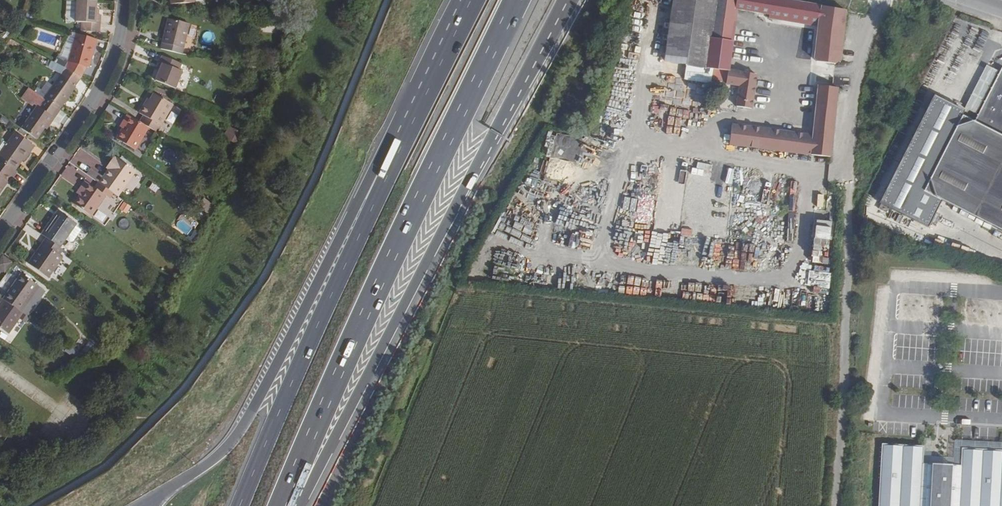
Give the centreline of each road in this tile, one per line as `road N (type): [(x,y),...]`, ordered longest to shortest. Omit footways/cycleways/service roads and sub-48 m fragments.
road 1 (trunk): [(288,505),(325,464),(563,0)]
road 2 (trunk): [(288,505),(348,345),(513,0)]
road 3 (track): [(836,505),(858,77),(885,0)]
road 4 (trunk): [(392,162),(372,173),(232,442),(139,505)]
road 5 (trunk): [(392,162),(240,505)]
road 6 (residential): [(128,0),(117,62),(101,93),(0,236)]
road 7 (trunk): [(475,0),(392,162)]

